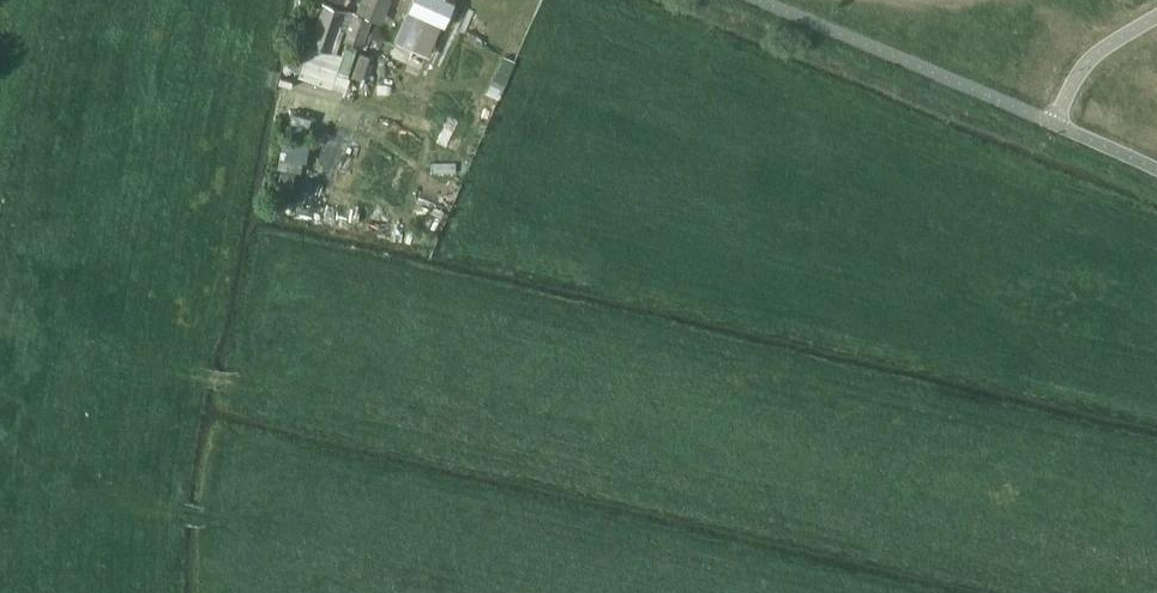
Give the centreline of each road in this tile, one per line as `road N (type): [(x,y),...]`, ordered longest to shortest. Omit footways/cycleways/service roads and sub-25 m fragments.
road 1 (track): [(40,592),(38,445),(53,336),(281,390)]
road 2 (track): [(53,336),(99,0)]
road 3 (track): [(38,445),(245,533)]

